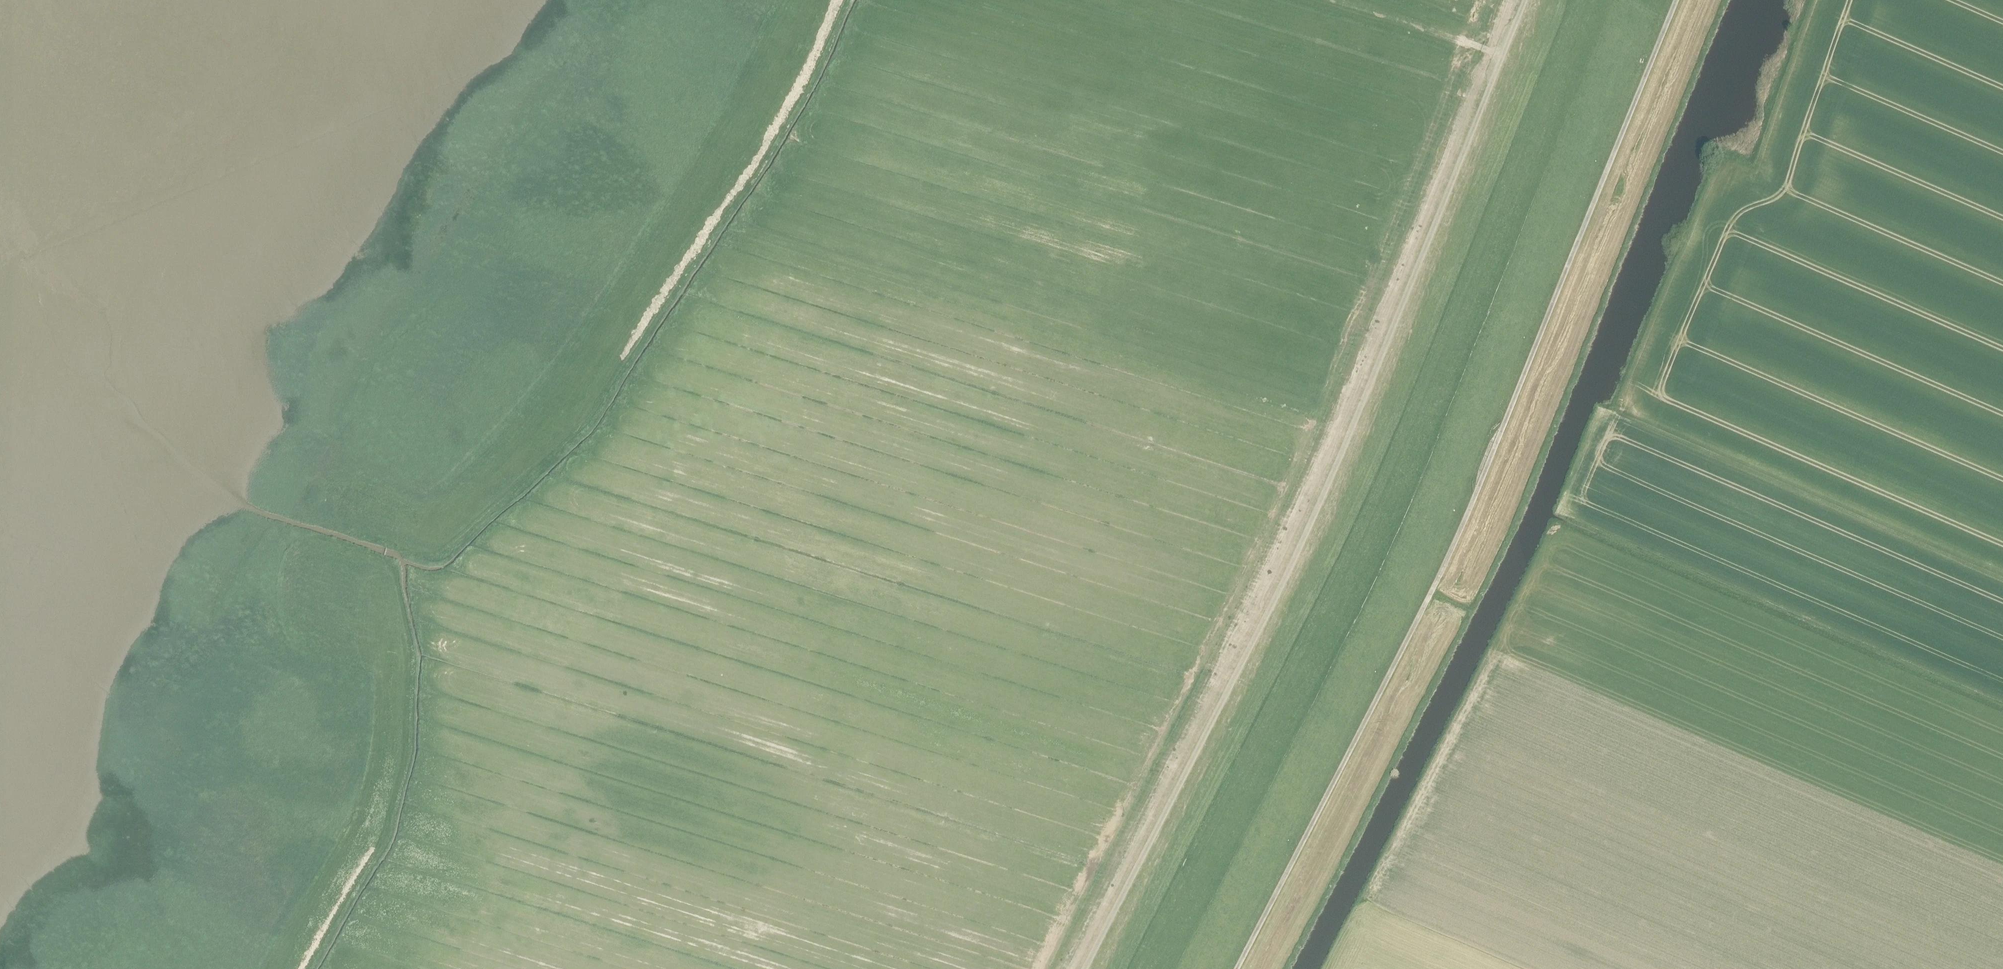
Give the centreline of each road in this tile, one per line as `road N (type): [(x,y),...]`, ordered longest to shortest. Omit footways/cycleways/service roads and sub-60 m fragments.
road 1 (track): [(1084,968),(1325,492),(1525,0)]
road 2 (track): [(1677,0),(1469,510),(1237,968)]

